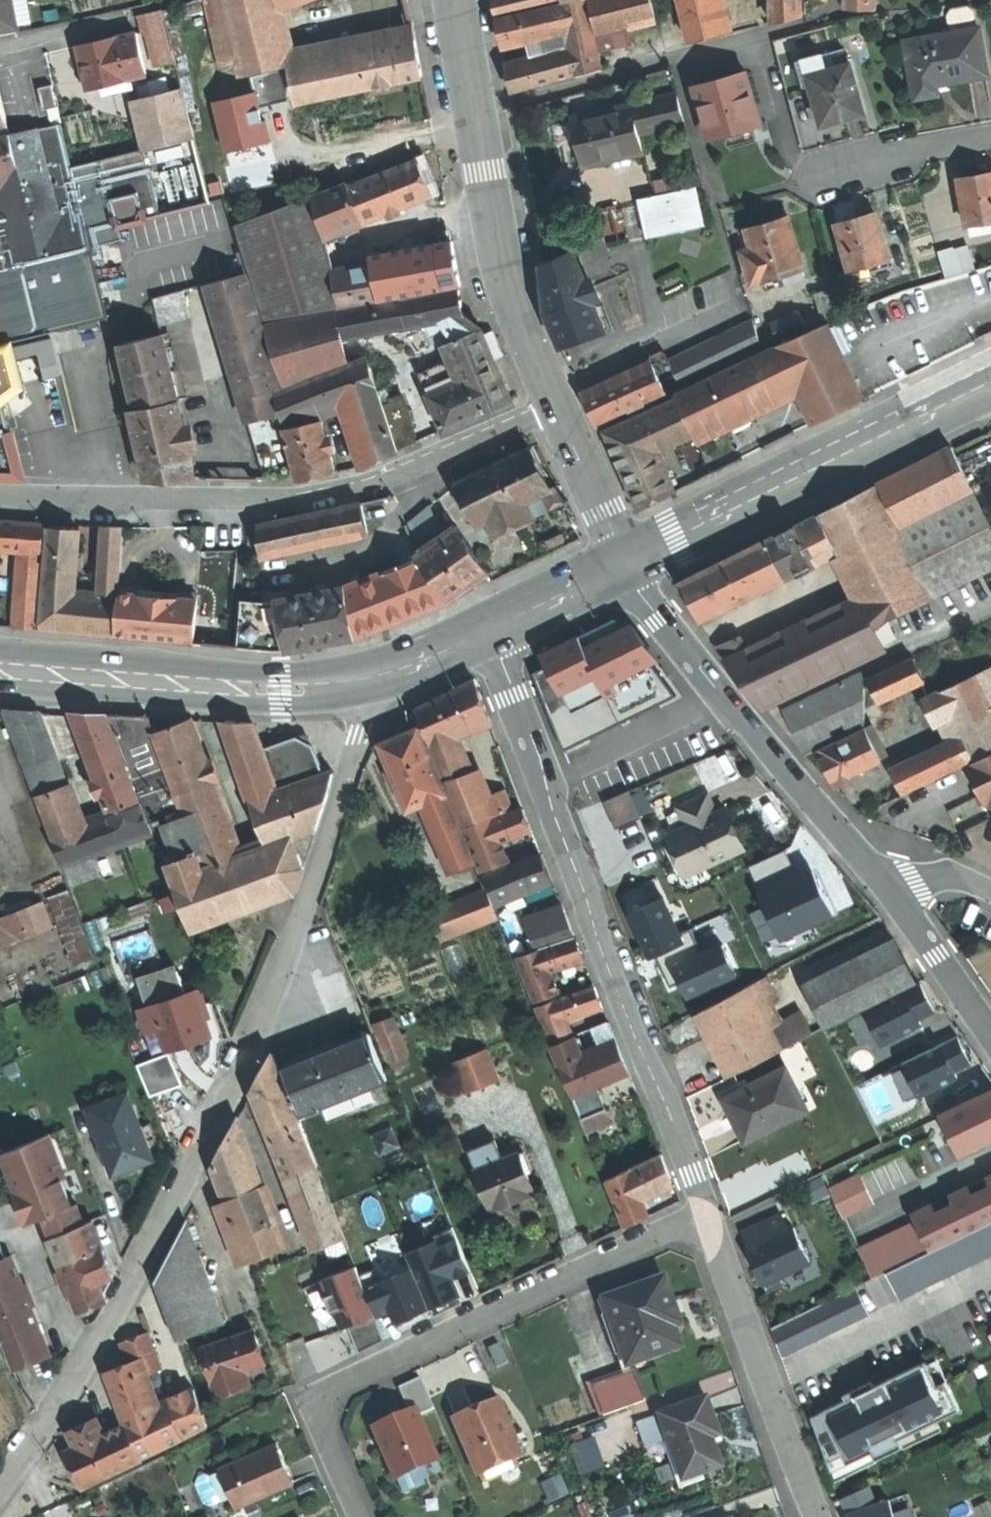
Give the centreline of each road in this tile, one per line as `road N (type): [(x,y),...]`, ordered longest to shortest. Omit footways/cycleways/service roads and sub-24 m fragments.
road 1 (residential): [(0,1493),(133,1285),(265,1032),(359,736),(353,681)]
road 2 (tertiary): [(481,630),(709,1218)]
road 3 (residential): [(0,496),(261,501),(384,478),(558,407)]
road 4 (residential): [(709,1218),(343,1383),(323,1427),(361,1516)]
road 5 (secondary): [(889,888),(630,555)]
road 6 (primary): [(630,555),(990,382)]
road 7 (primary): [(0,669),(279,689),(353,681)]
road 8 (residential): [(469,109),(802,23)]
road 9 (tertiary): [(709,1218),(815,1516)]
road 10 (tertiary): [(553,396),(519,320),(469,109)]
road 11 (residential): [(748,304),(553,396)]
road 12 (secondary): [(990,1035),(889,888)]
road 13 (residential): [(0,44),(171,0)]
road 14 (primary): [(481,630),(630,555)]
road 15 (tertiary): [(630,555),(558,407)]
road 16 (primary): [(353,681),(481,630)]

